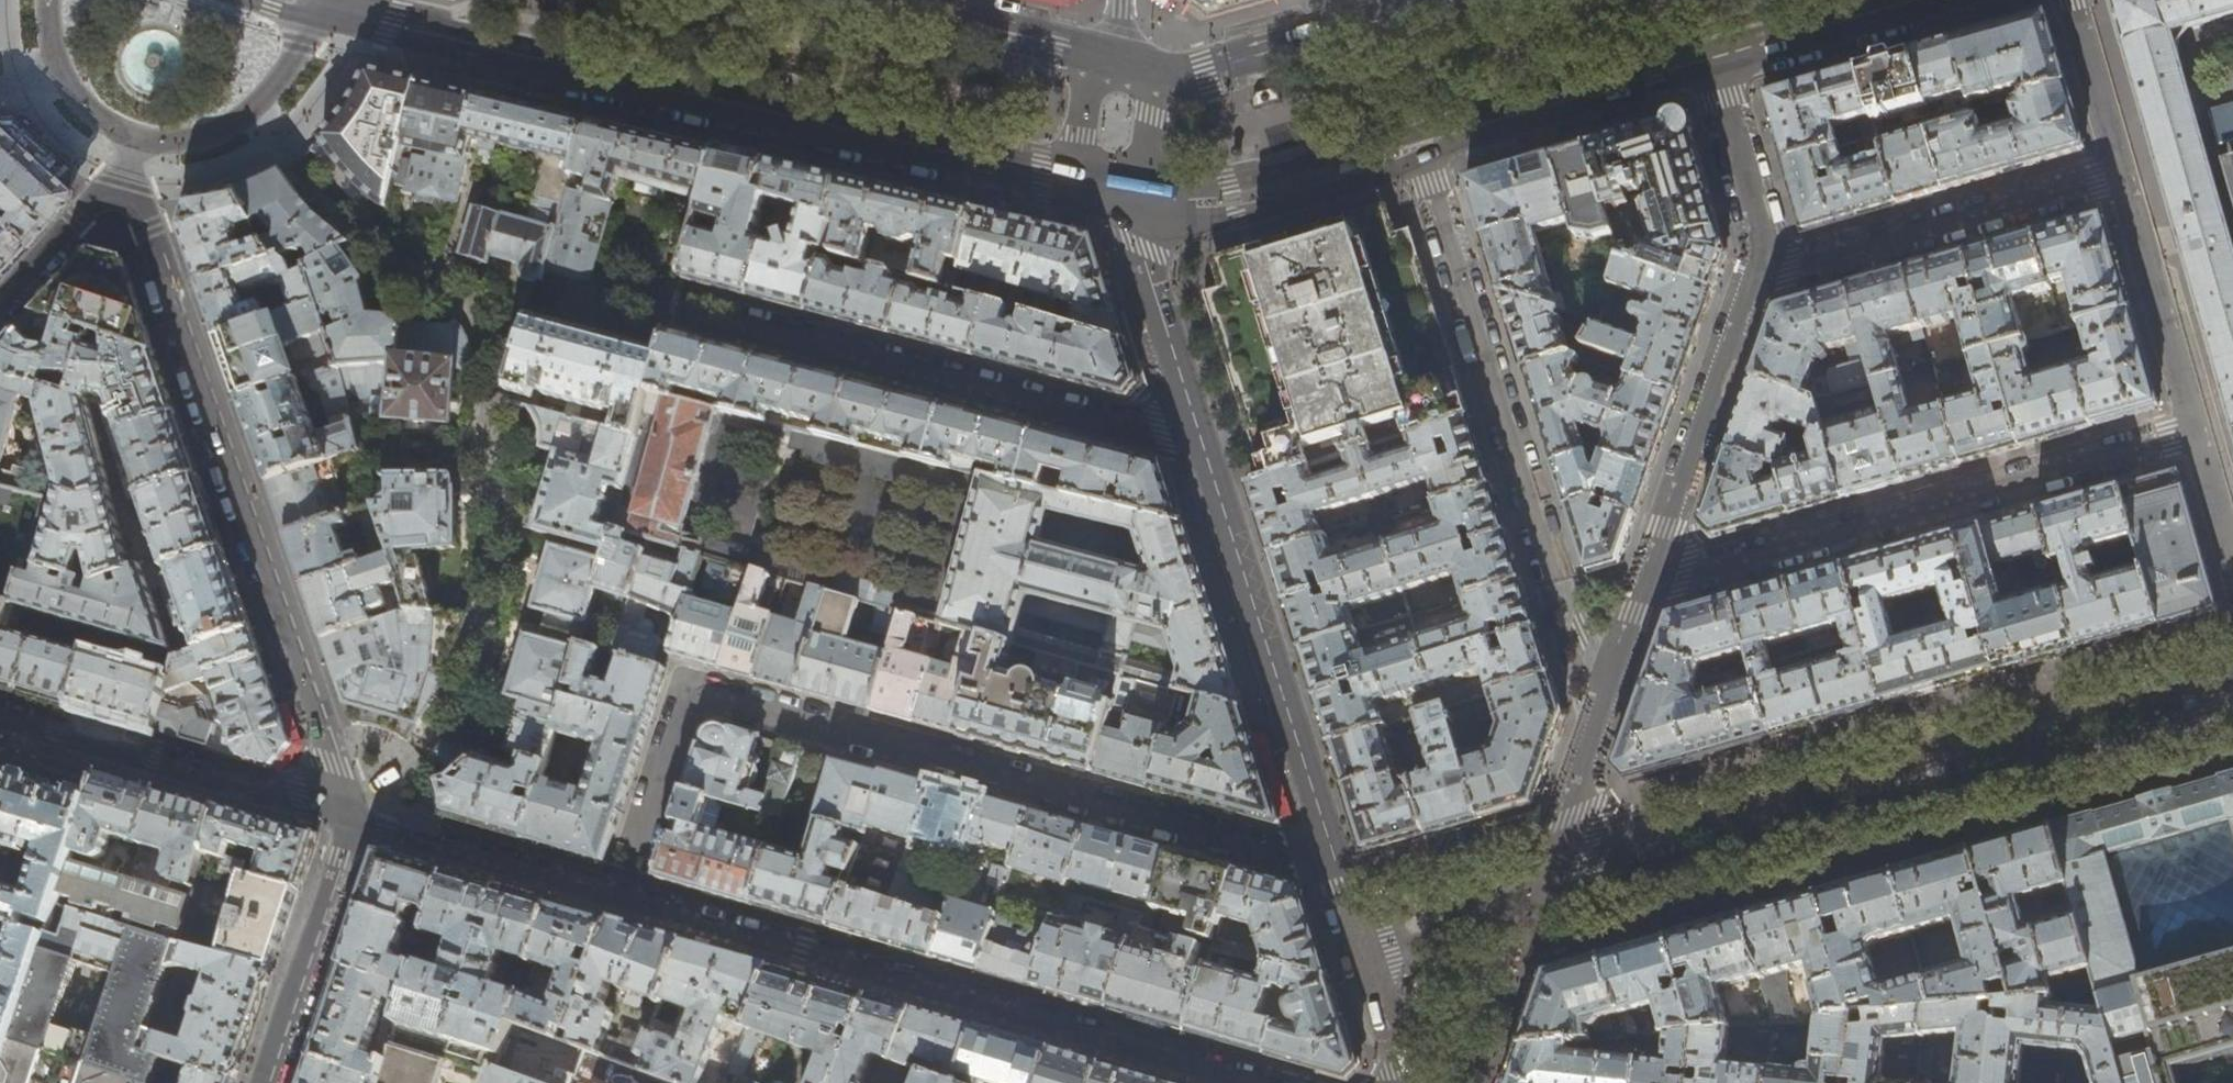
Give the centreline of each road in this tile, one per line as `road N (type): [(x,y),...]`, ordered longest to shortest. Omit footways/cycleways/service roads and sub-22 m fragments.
road 1 (residential): [(1263,1082),(352,819)]
road 2 (primary): [(308,21),(387,32),(1126,212)]
road 3 (residential): [(1353,936),(1126,212)]
road 4 (residential): [(1536,908),(2232,711)]
road 5 (residential): [(2232,665),(1552,859)]
road 6 (residential): [(153,226),(352,819)]
road 7 (residential): [(1642,588),(2197,429)]
road 8 (residential): [(1609,680),(1559,583),(1423,157)]
road 9 (residential): [(2127,172),(1790,269),(1757,265)]
road 10 (residential): [(352,819),(0,713)]
road 11 (residential): [(1642,588),(1757,265)]
road 12 (primary): [(1126,212),(1168,222),(1209,218),(1423,157)]
road 13 (primary): [(1423,157),(1717,70)]
road 14 (primary): [(1406,0),(1182,64),(1118,51)]
road 15 (residential): [(352,819),(264,1082)]
road 16 (residential): [(2127,172),(2197,429)]
road 17 (primary): [(1717,70),(1968,0)]
road 18 (residential): [(135,136),(176,140),(226,125),(251,108),(308,21)]
road 19 (primary): [(1118,51),(908,0)]
road 20 (residential): [(1552,859),(1406,901),(1353,936)]
road 21 (residential): [(1757,265),(1760,226),(1717,70)]
road 22 (unclassified): [(1118,51),(1091,67),(1077,151),(1126,212)]
road 23 (residential): [(1353,936),(1414,944),(1536,908)]
road 24 (residential): [(1552,859),(1609,680)]
road 25 (unclassified): [(1126,212),(1147,190),(1155,94),(1118,51)]
road 26 (residential): [(2077,0),(2127,172)]
road 27 (residential): [(1401,1082),(1353,936)]
road 28 (residential): [(2197,429),(2232,551)]

